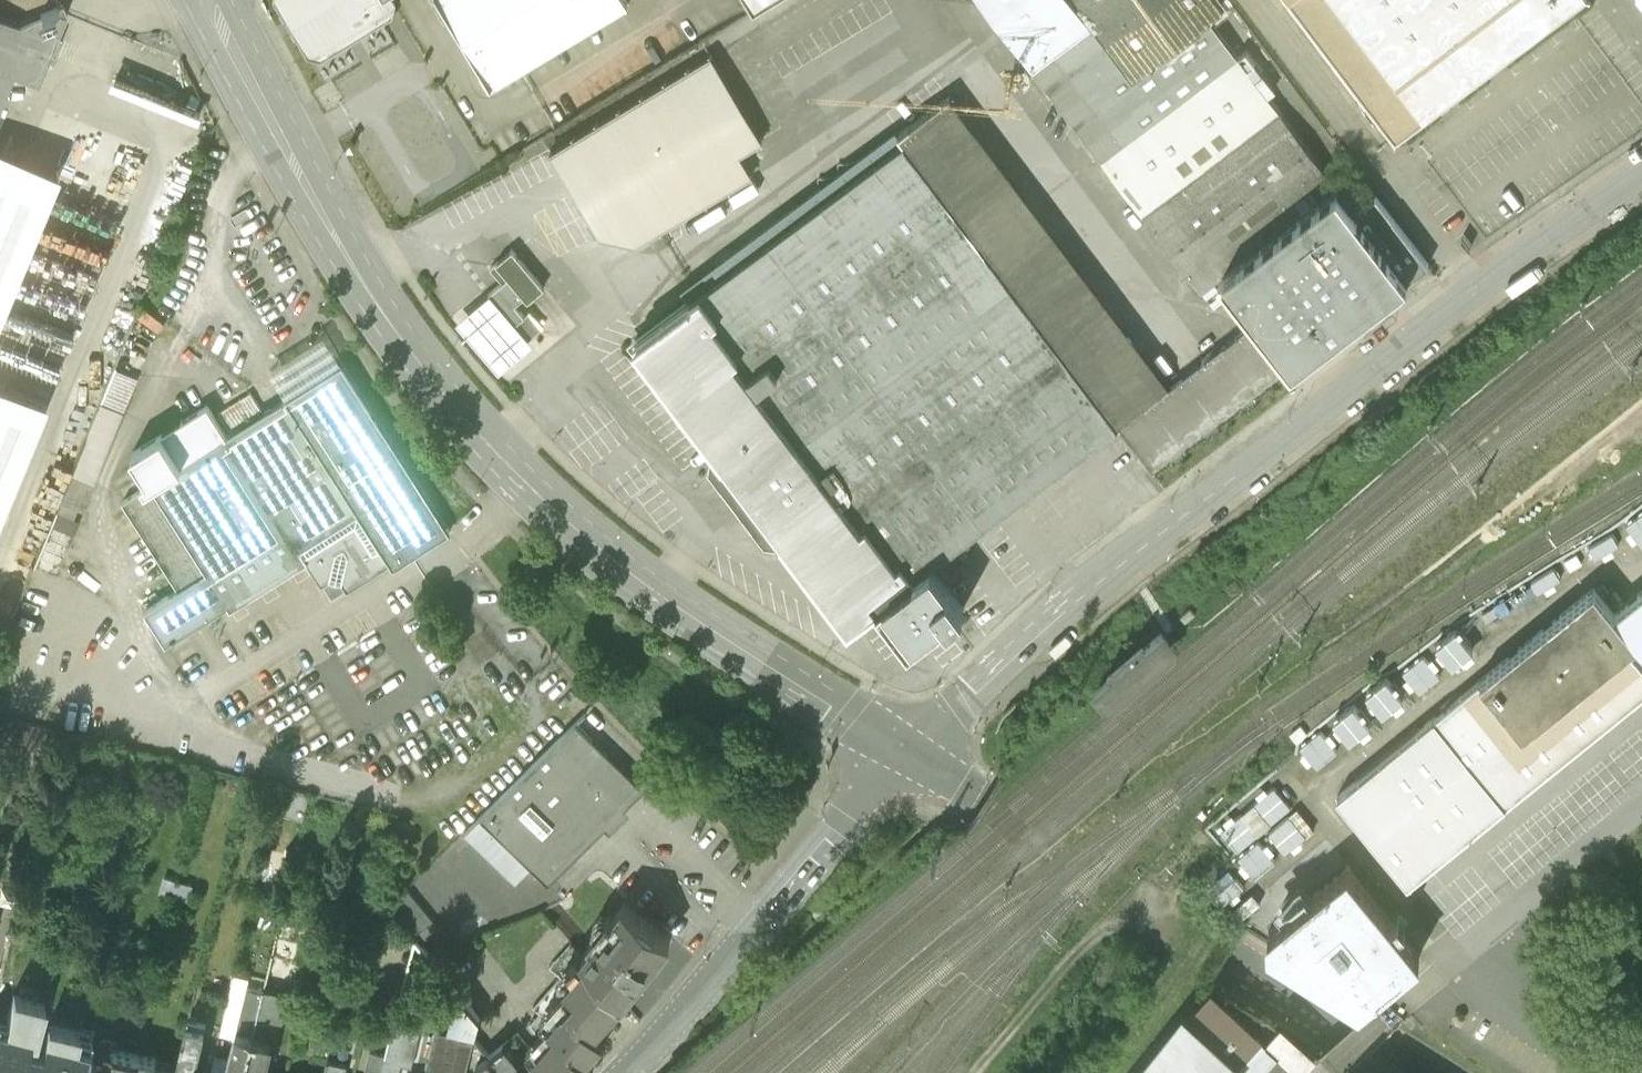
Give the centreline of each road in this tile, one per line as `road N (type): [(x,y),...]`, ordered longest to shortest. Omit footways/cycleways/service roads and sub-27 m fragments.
road 1 (tertiary): [(210,0),(362,279),(496,452),(633,576),(915,758)]
road 2 (tertiary): [(915,758),(972,692),(1076,602),(1641,174)]
road 3 (tertiary): [(915,758),(1417,1072)]
road 4 (residential): [(628,1072),(915,758)]

